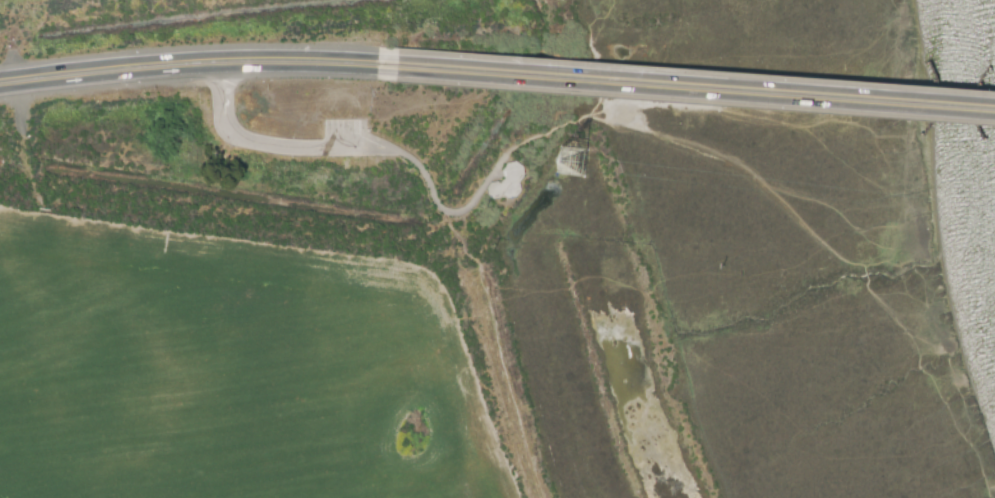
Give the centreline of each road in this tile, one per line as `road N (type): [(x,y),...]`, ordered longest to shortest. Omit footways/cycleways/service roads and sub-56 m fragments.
road 1 (trunk): [(377,71),(994,116)]
road 2 (trunk): [(994,103),(378,57)]
road 3 (trunk): [(378,57),(216,56),(0,80)]
road 4 (trunk): [(0,94),(275,67),(377,71)]

